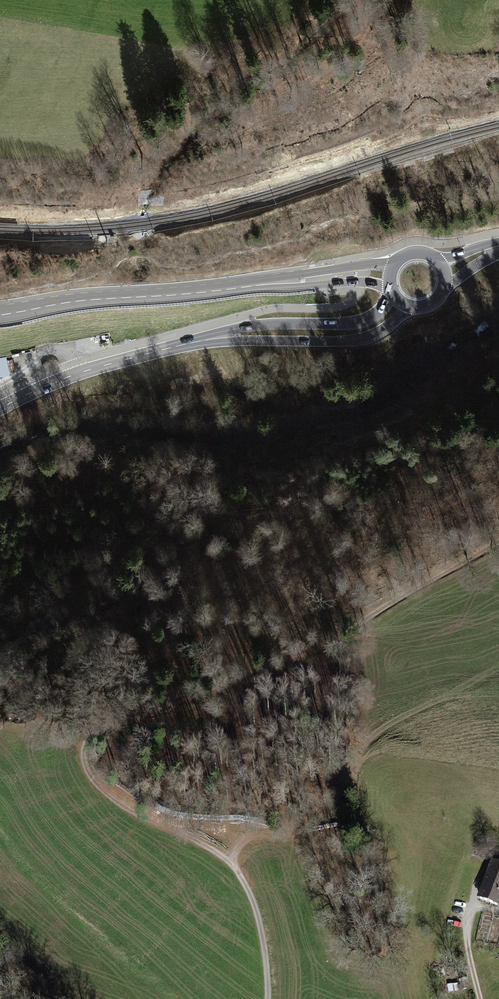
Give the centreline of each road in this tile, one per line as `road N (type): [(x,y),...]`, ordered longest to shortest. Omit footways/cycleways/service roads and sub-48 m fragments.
road 1 (primary): [(0,409),(86,370),(220,337),(365,330),(400,301)]
road 2 (secondary): [(0,310),(332,272),(390,276)]
road 3 (track): [(267,998),(254,903),(233,866),(205,843)]

